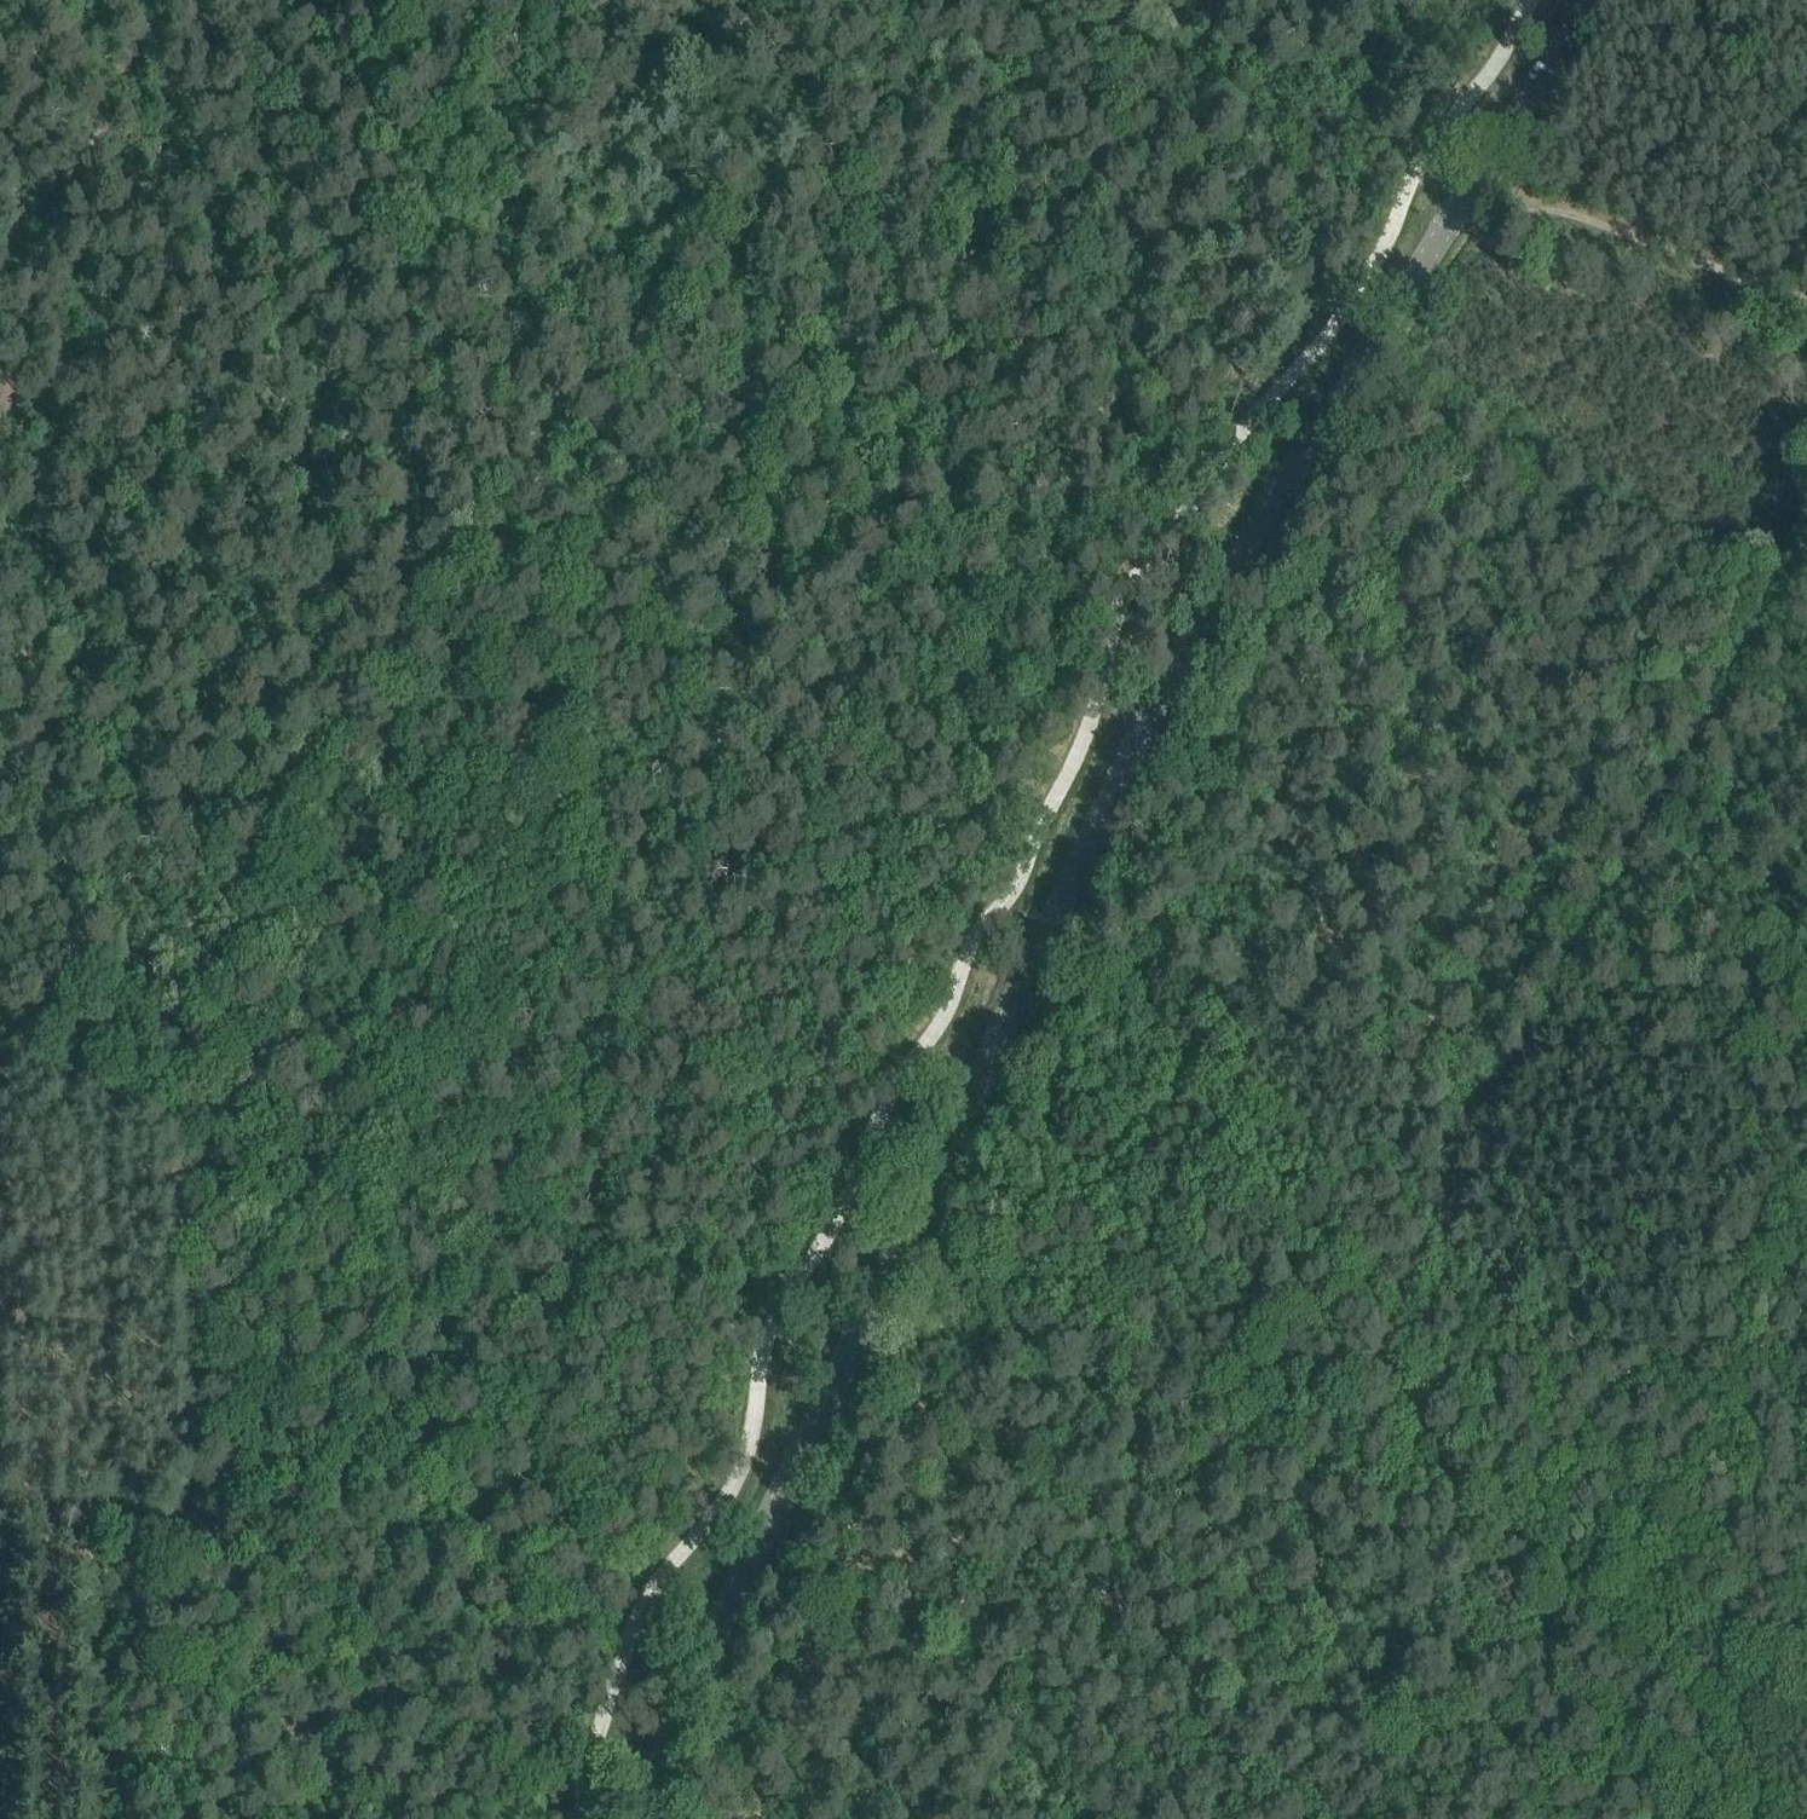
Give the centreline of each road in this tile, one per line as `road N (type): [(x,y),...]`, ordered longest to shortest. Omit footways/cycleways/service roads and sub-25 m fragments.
road 1 (tertiary): [(657,1818),(671,1730),(1235,566),(1466,189),(1592,0)]
road 2 (track): [(359,1818),(205,1554),(0,1528)]

